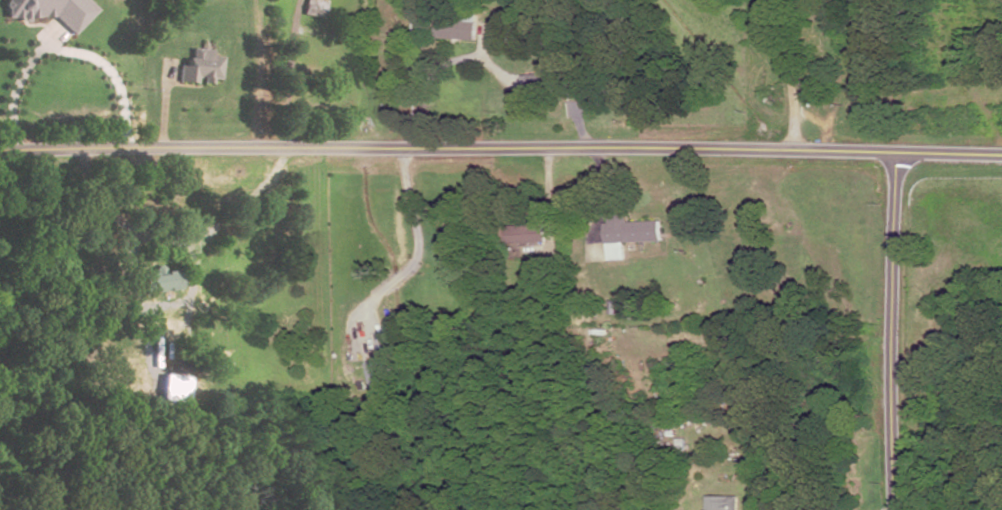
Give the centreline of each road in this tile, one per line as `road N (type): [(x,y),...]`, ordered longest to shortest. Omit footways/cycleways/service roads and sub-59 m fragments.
road 1 (residential): [(0,151),(1001,155)]
road 2 (track): [(272,176),(307,179),(324,202),(328,355),(308,382),(201,396)]
road 3 (residential): [(895,153),(895,509)]
road 4 (track): [(405,149),(419,256),(371,308),(371,356)]
road 5 (track): [(255,149),(255,0)]

